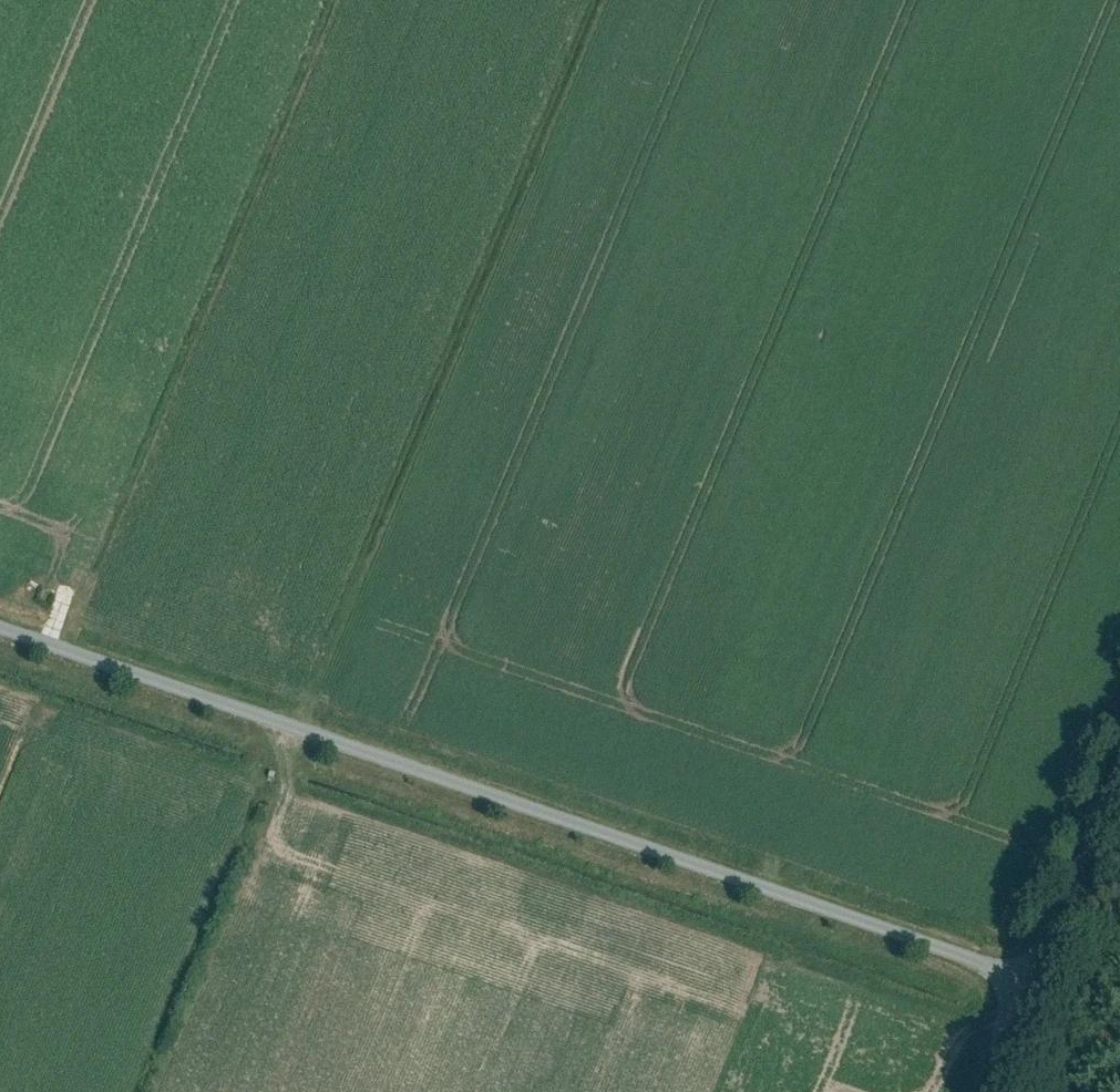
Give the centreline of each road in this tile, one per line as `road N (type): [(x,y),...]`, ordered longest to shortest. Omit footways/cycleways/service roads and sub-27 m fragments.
road 1 (unclassified): [(1001,986),(0,639)]
road 2 (unclassified): [(1001,986),(1119,695)]

